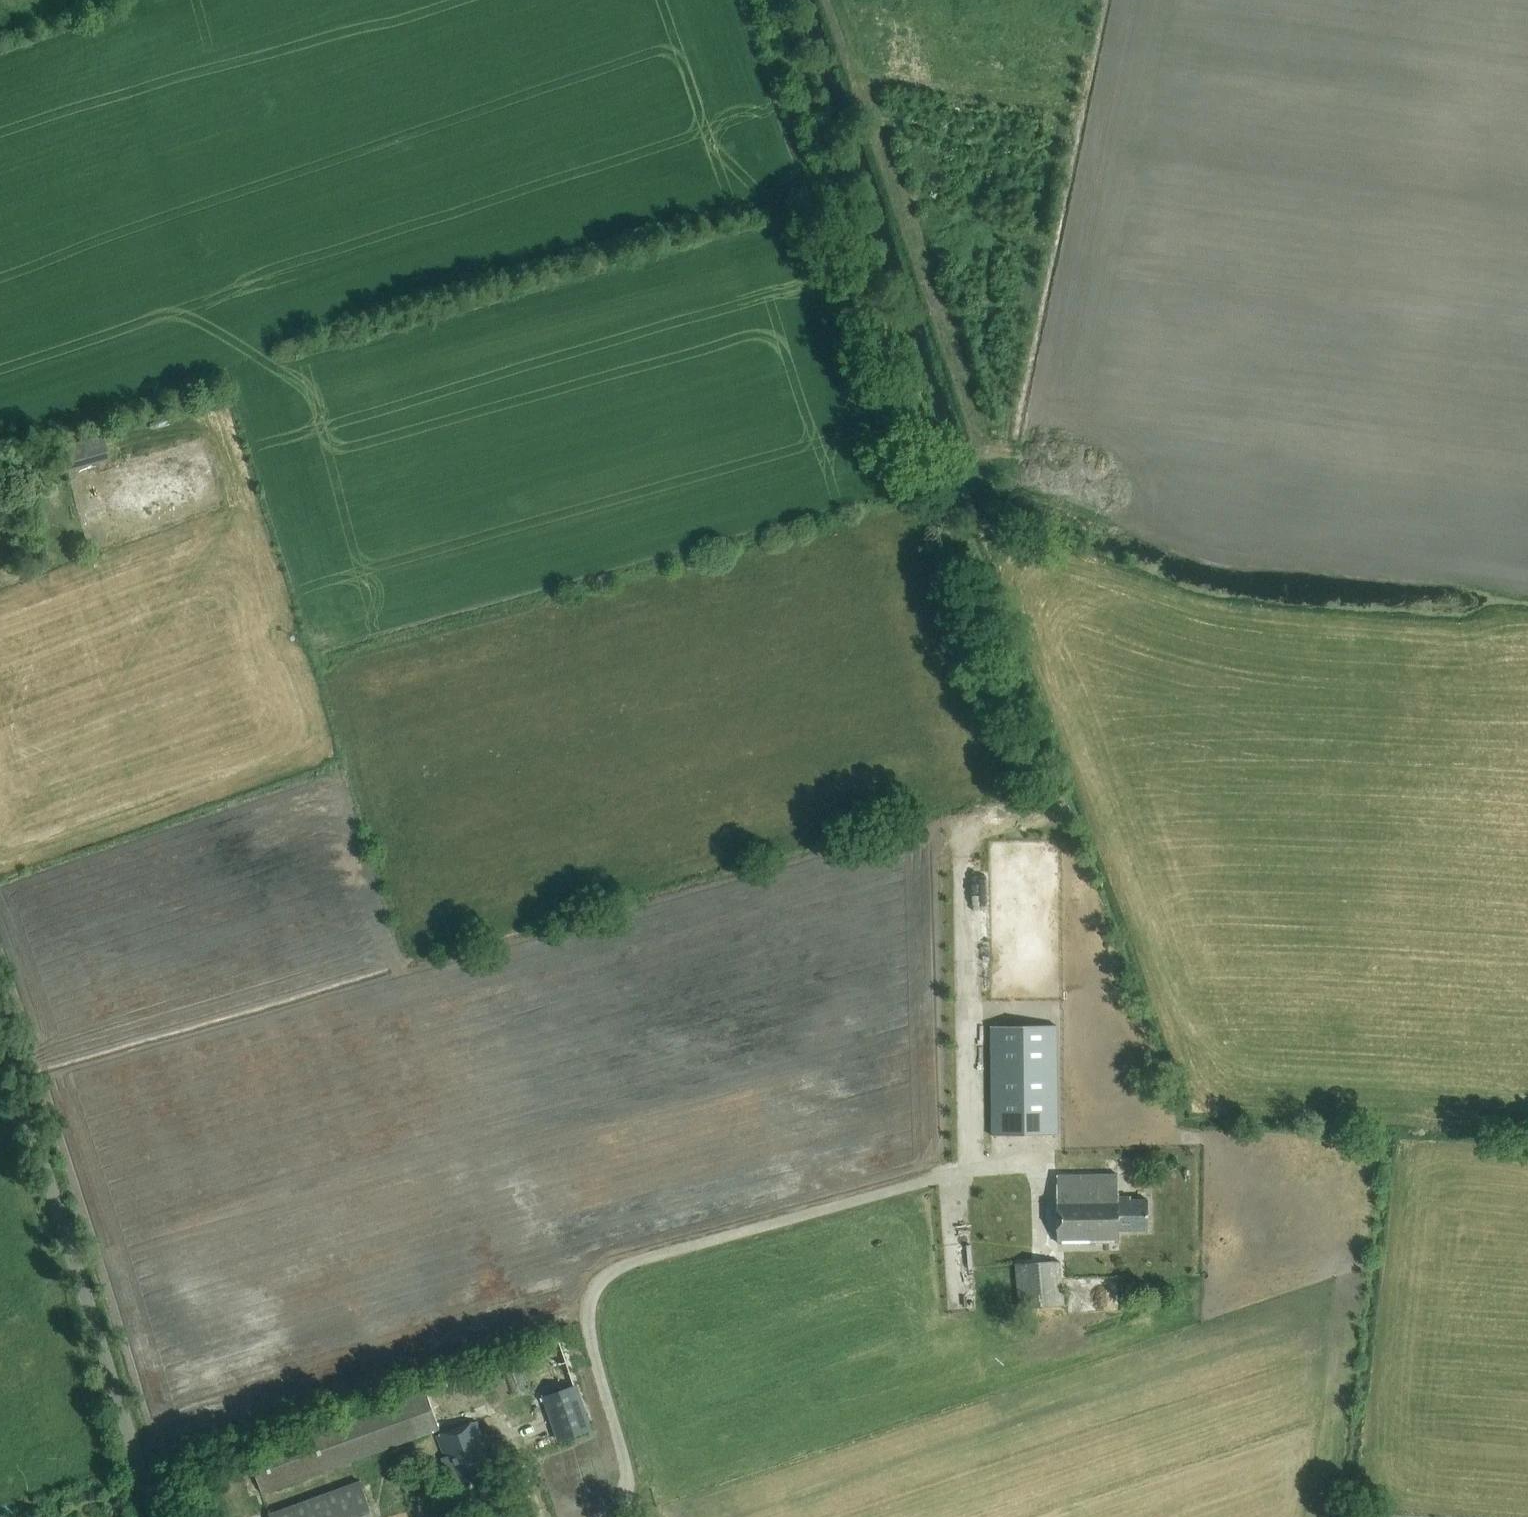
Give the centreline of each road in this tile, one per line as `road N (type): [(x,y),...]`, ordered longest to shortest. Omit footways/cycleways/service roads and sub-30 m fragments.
road 1 (unclassified): [(604,1516),(624,1488),(626,1468),(588,1336),(586,1307),(597,1282),(615,1267),(956,1172)]
road 2 (unclassified): [(157,1516),(0,1026)]

